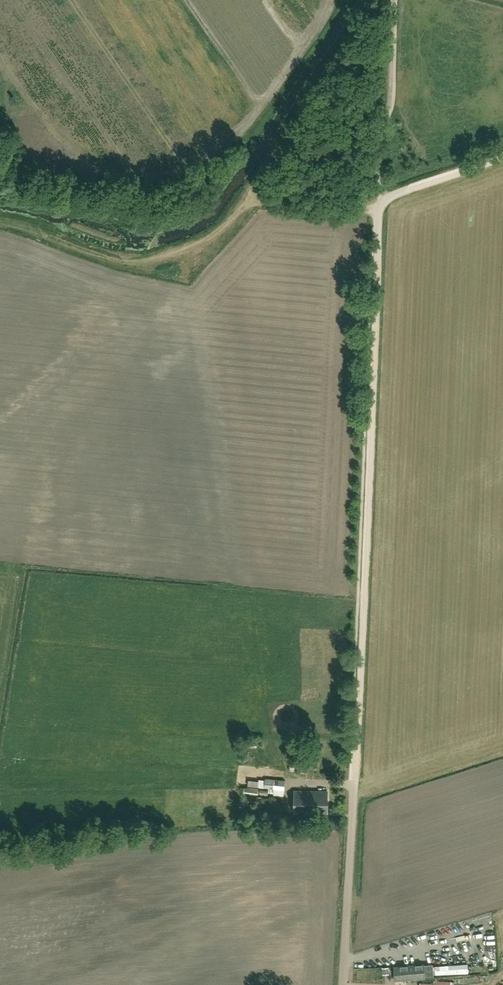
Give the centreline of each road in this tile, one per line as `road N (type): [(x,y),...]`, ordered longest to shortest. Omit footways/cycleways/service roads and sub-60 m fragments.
road 1 (track): [(354,789),(385,203)]
road 2 (unclassified): [(344,984),(354,789)]
road 3 (track): [(377,208),(250,199)]
road 4 (track): [(502,159),(385,203)]

